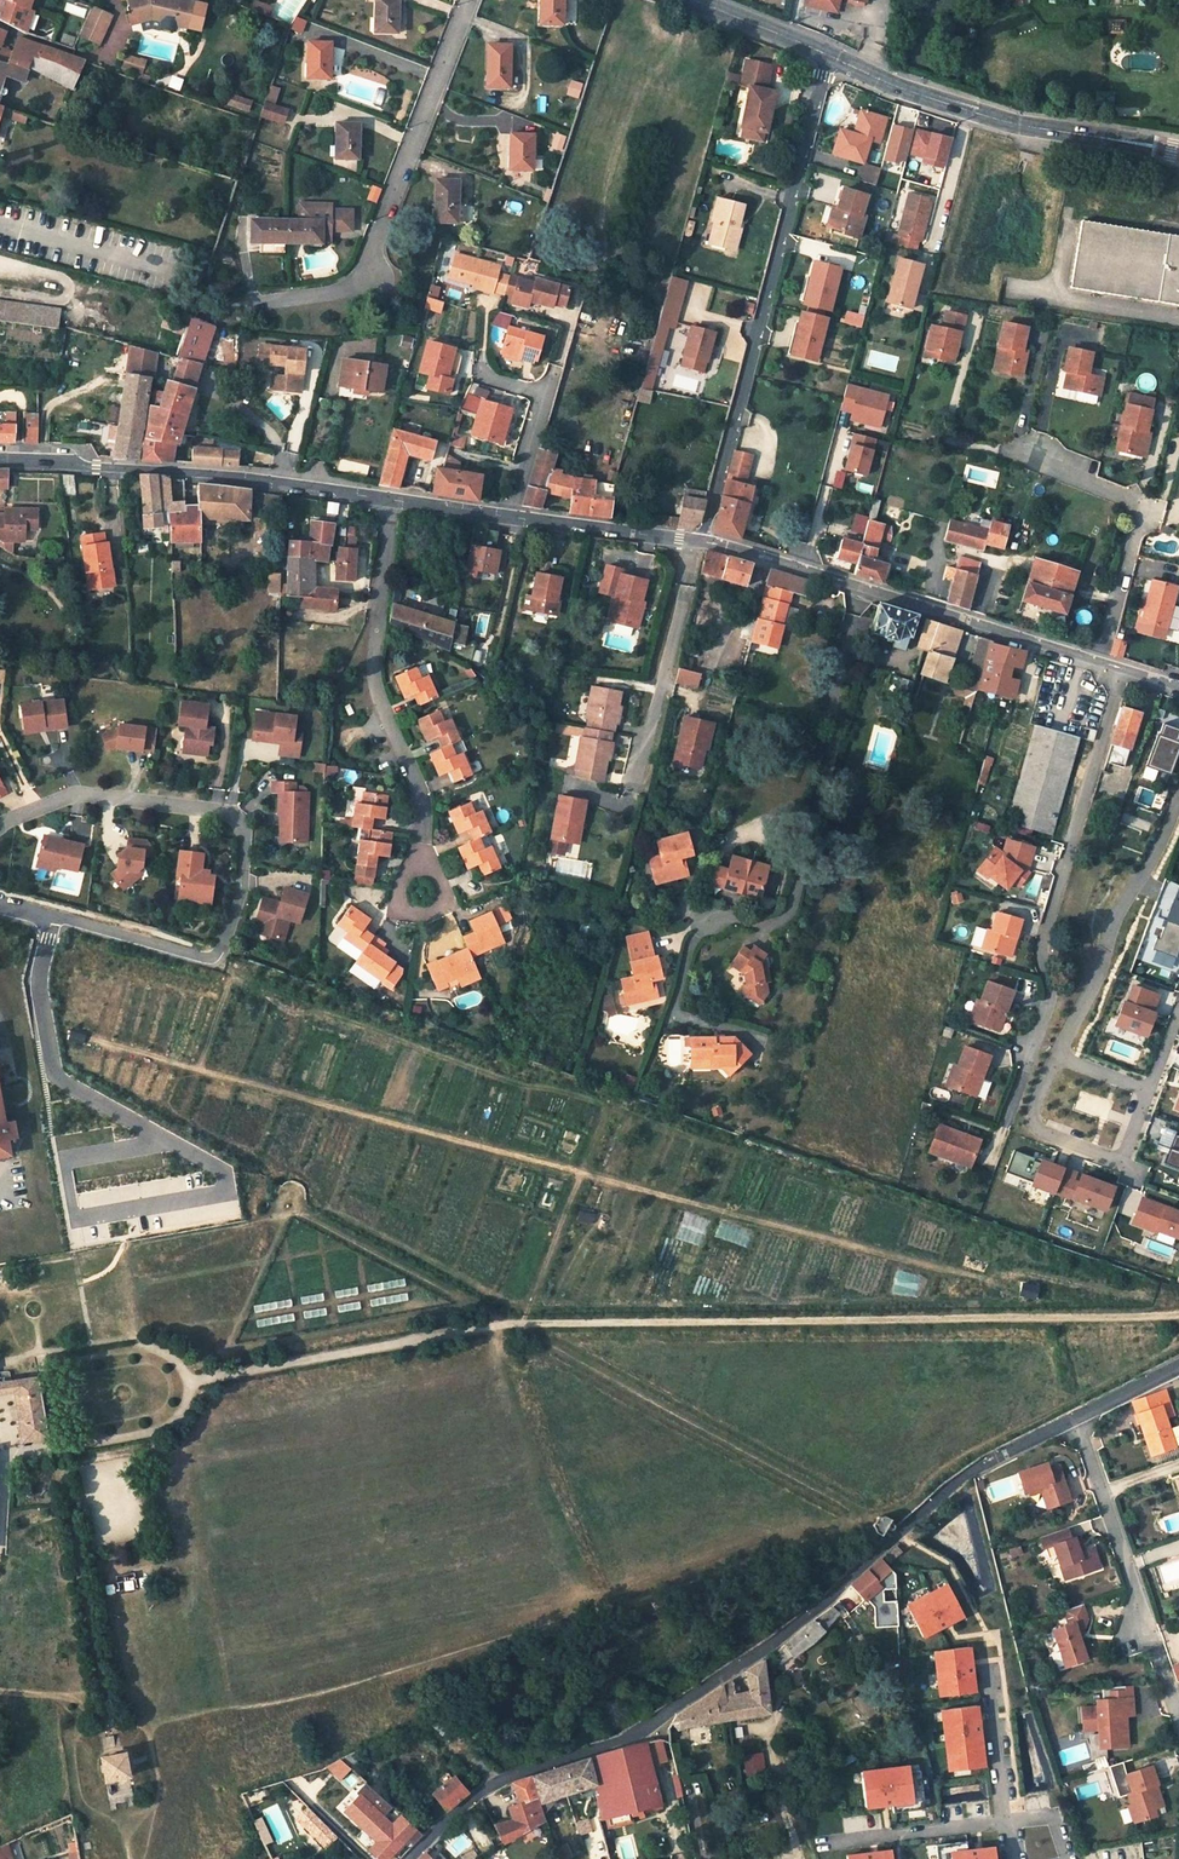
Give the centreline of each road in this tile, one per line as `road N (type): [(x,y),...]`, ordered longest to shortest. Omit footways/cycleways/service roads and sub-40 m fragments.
road 1 (track): [(192,1380),(507,1324),(1178,1317)]
road 2 (residential): [(409,1858),(490,1786),(623,1740),(771,1647),(957,1483),(1077,1419)]
road 3 (residential): [(0,906),(212,960),(243,892),(243,828),(236,817),(122,802),(43,809),(0,826)]
road 4 (residential): [(830,55),(701,540)]
road 5 (residential): [(1004,1121),(1049,997),(1037,949),(1121,670)]
road 6 (residential): [(247,315),(360,292),(467,0)]
road 7 (unclassified): [(701,540),(1099,663)]
road 8 (residential): [(417,896),(421,820),(412,773),(370,693),(392,501)]
road 9 (unclassified): [(0,457),(392,501)]
road 10 (secondary): [(830,55),(1006,122),(1178,151)]
road 11 (residential): [(1178,1715),(1077,1419)]
road 12 (unclassified): [(392,501),(701,540)]
road 13 (residential): [(1017,451),(1137,514),(1099,663)]
road 14 (residential): [(1178,794),(1059,1055)]
road 15 (residential): [(1059,1055),(1034,1119),(1047,1135),(1122,1160),(1146,1088)]
road 16 (unclassified): [(1006,1822),(819,1842)]
road 17 (unclassified): [(1006,1822),(988,1671)]
road 18 (secondary): [(692,0),(830,55)]

